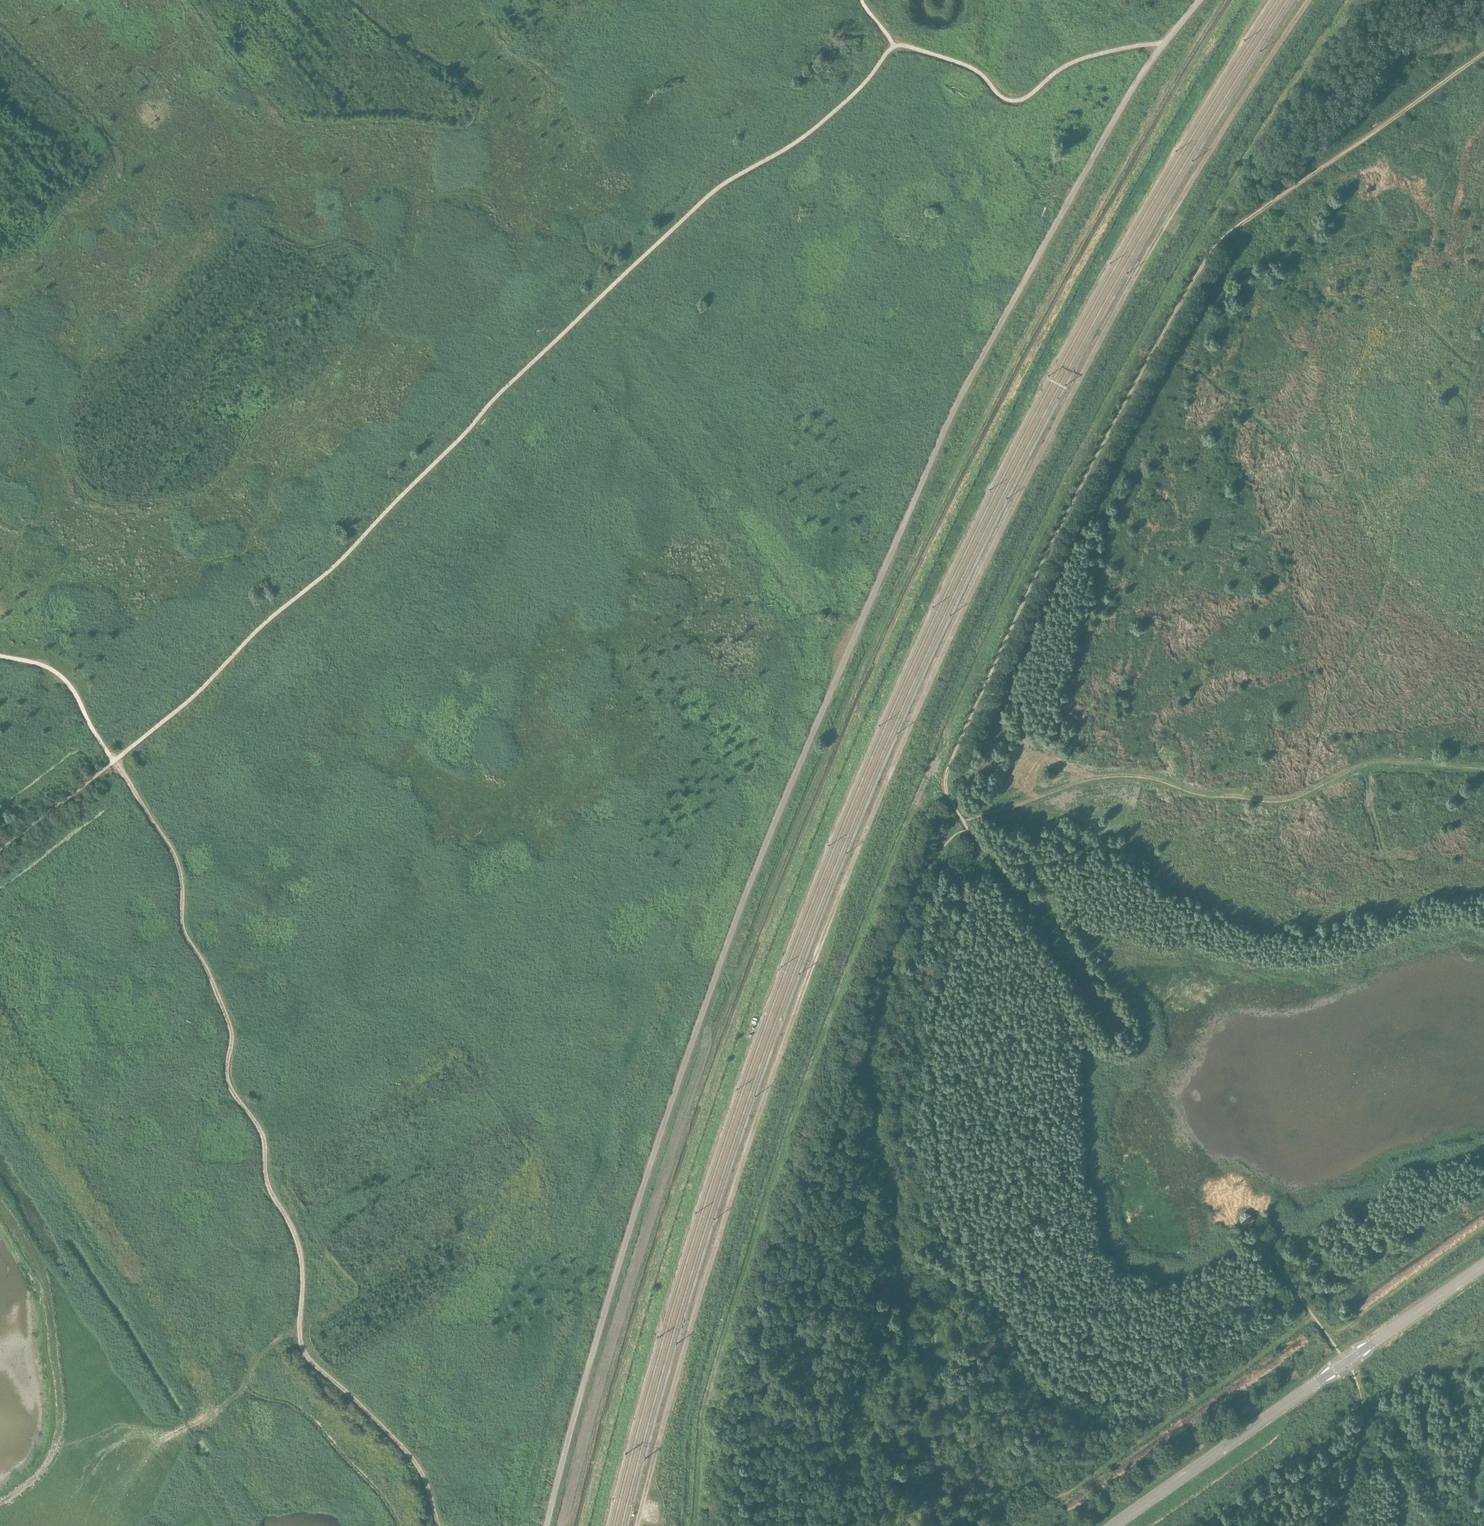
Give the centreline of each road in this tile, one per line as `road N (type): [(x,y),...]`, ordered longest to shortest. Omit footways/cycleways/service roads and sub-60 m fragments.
road 1 (track): [(638,1525),(708,1272),(781,1054),(921,706),(1141,267),(1312,0)]
road 2 (track): [(543,1525),(614,1256),(800,752),(965,382),(1108,128),(1200,0)]
road 3 (track): [(1483,54),(1222,242),(1004,635),(942,787),(965,826)]
road 4 (tertiary): [(1109,1525),(1483,1263)]

